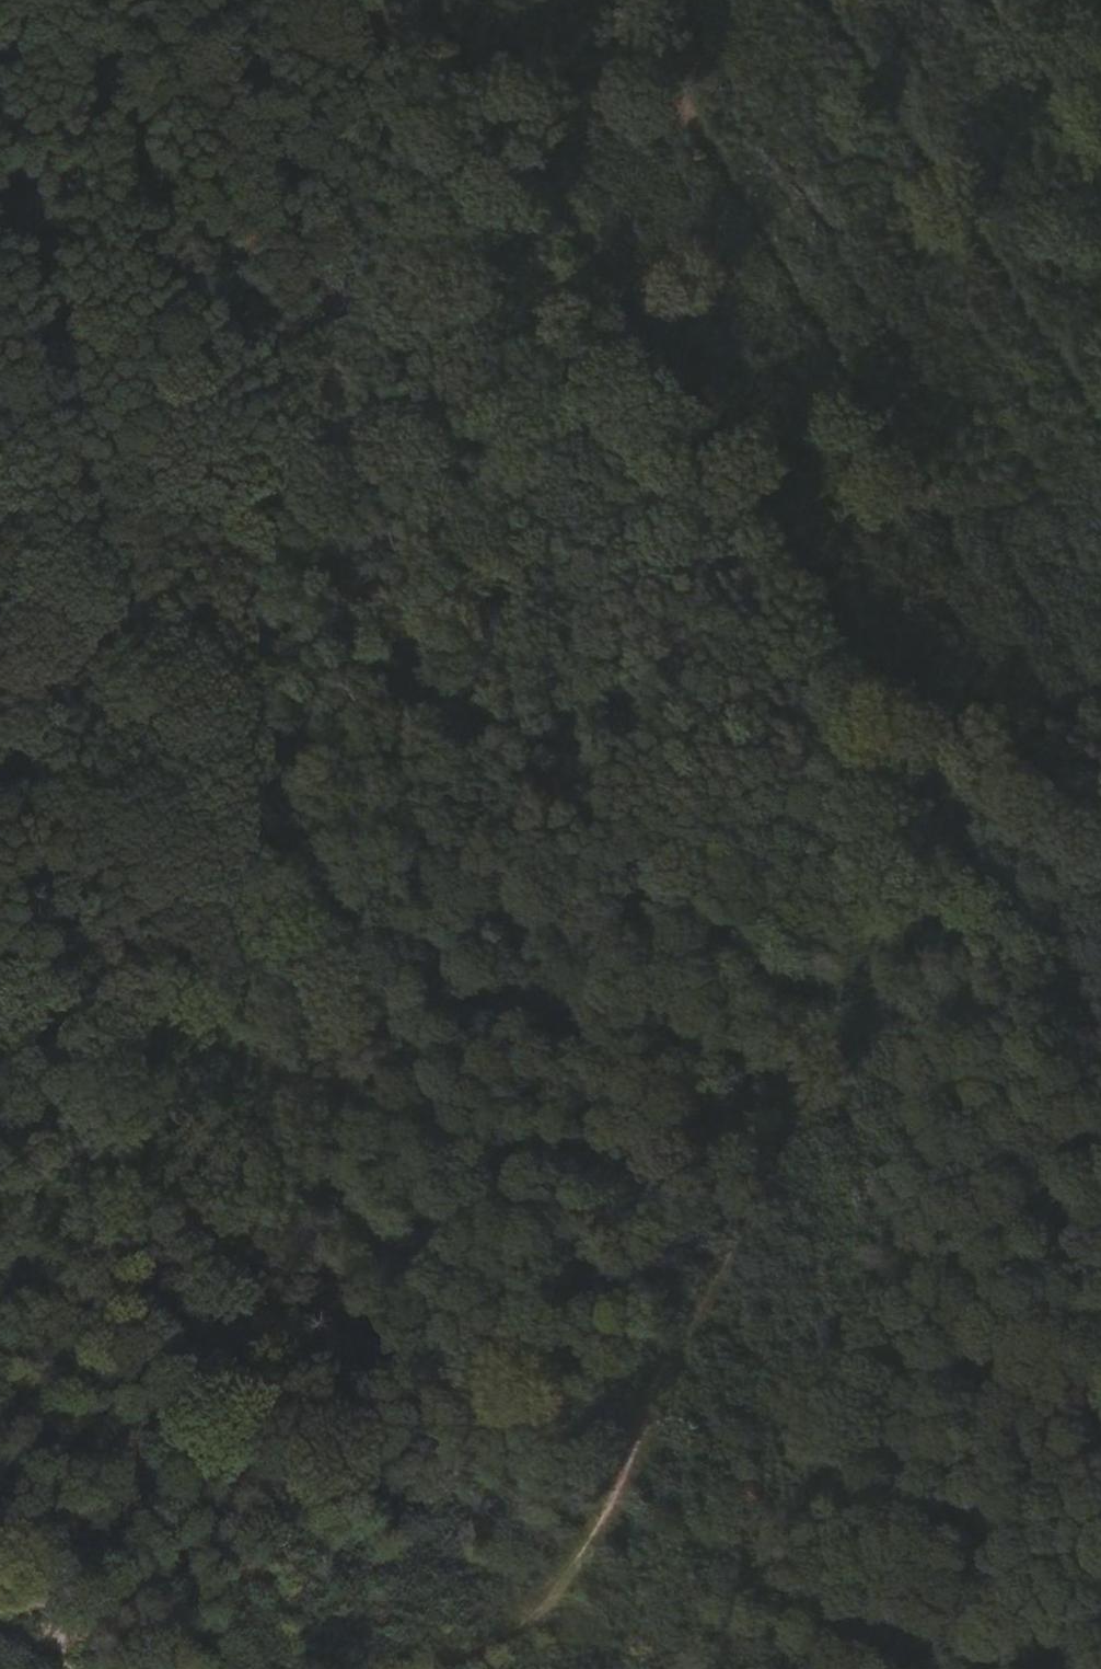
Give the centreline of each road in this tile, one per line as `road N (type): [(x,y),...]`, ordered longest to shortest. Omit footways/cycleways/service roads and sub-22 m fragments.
road 1 (track): [(443,0),(974,792)]
road 2 (track): [(974,792),(1100,996)]

